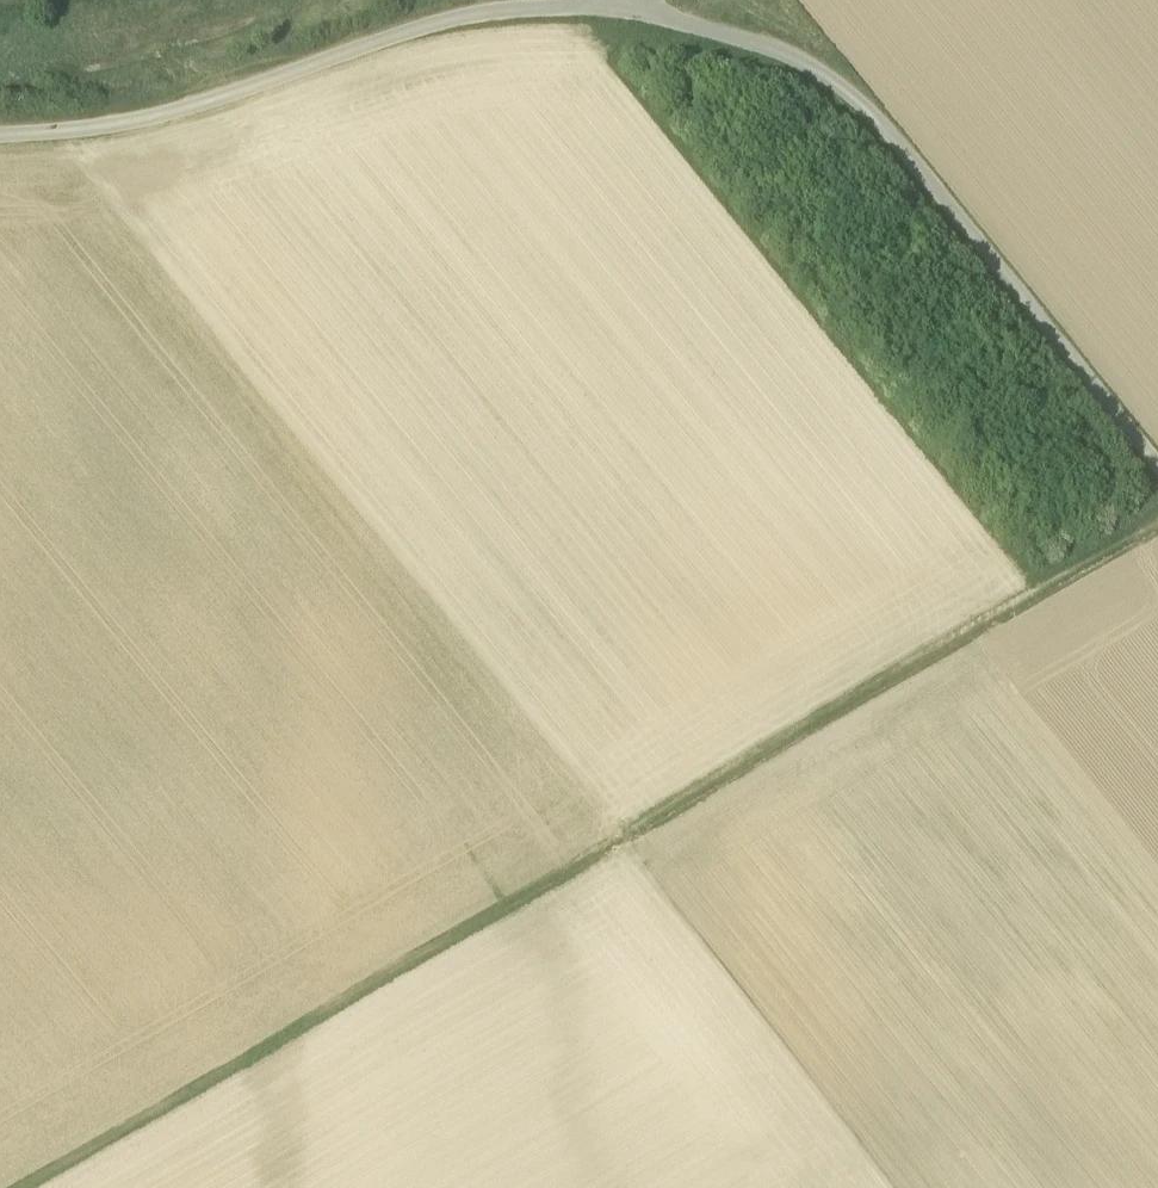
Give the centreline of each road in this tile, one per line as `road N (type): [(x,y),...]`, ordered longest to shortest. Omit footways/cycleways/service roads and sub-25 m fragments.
road 1 (track): [(1157,545),(53,1187)]
road 2 (track): [(620,0),(776,47),(863,95),(1157,458)]
road 3 (track): [(0,134),(161,113),(490,10),(600,0)]

